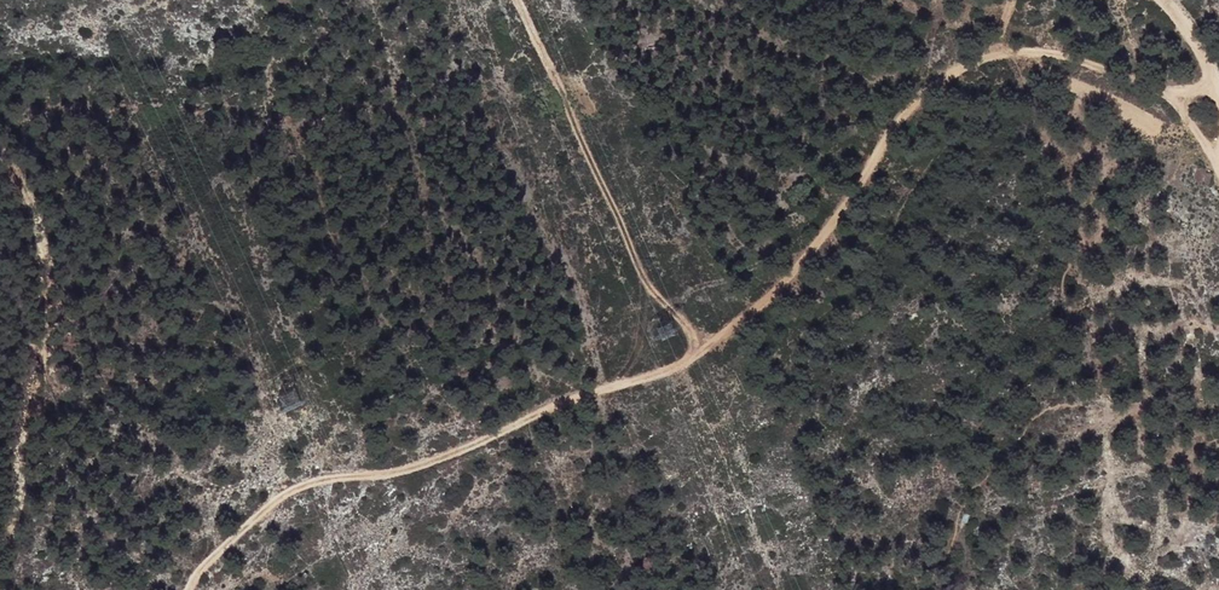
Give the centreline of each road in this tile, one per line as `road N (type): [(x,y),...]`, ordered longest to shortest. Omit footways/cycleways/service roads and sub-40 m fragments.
road 1 (track): [(1218,161),(1179,106),(1148,85),(1063,54),(998,51),(913,103),(794,272),(725,337),(653,375),(526,414),(472,447),(386,474),(290,489),(202,564),(188,589)]
road 2 (track): [(702,351),(647,281),(518,0)]

